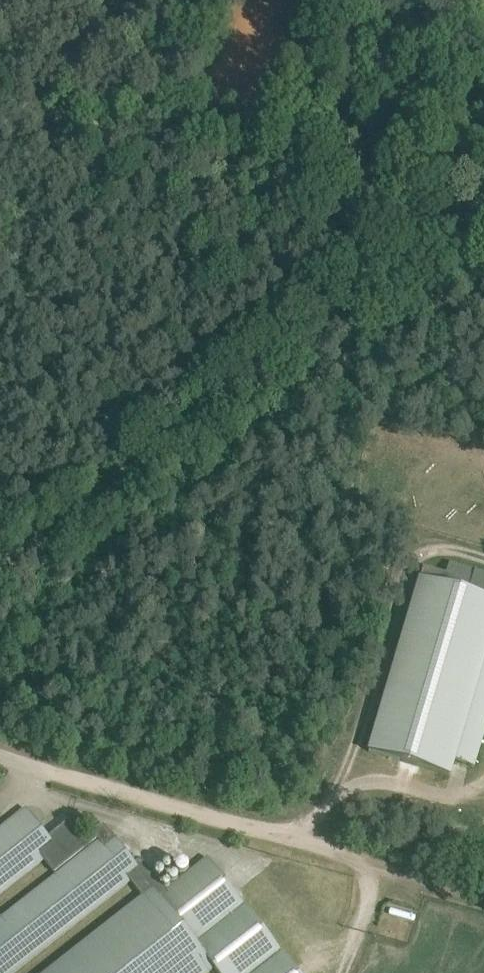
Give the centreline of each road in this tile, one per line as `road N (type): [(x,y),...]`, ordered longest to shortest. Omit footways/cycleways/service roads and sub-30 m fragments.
road 1 (tertiary): [(0,559),(483,178)]
road 2 (track): [(0,96),(483,234)]
road 3 (unclassified): [(0,757),(324,854)]

